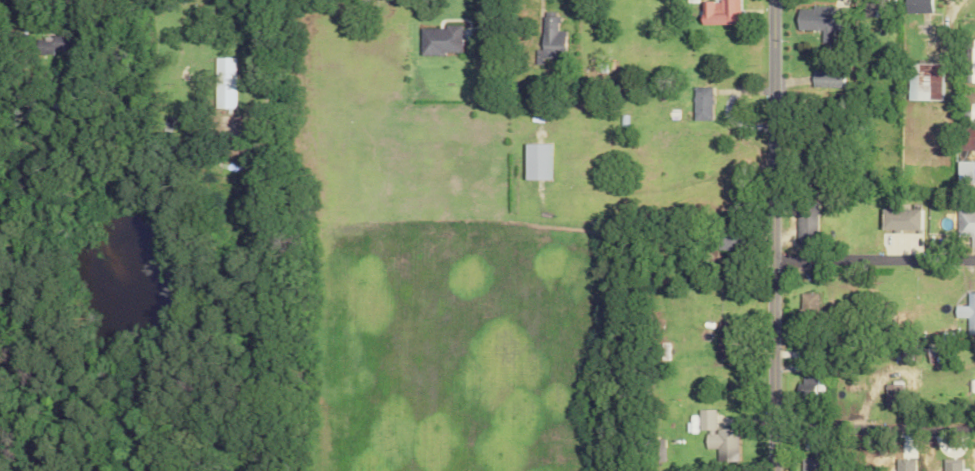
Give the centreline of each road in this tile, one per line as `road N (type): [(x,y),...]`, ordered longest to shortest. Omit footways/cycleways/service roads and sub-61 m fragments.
road 1 (residential): [(774,470),(775,0)]
road 2 (residential): [(551,470),(551,358),(531,329),(494,322),(327,325)]
road 3 (residential): [(974,257),(773,257)]
road 4 (residential): [(974,427),(774,422)]

